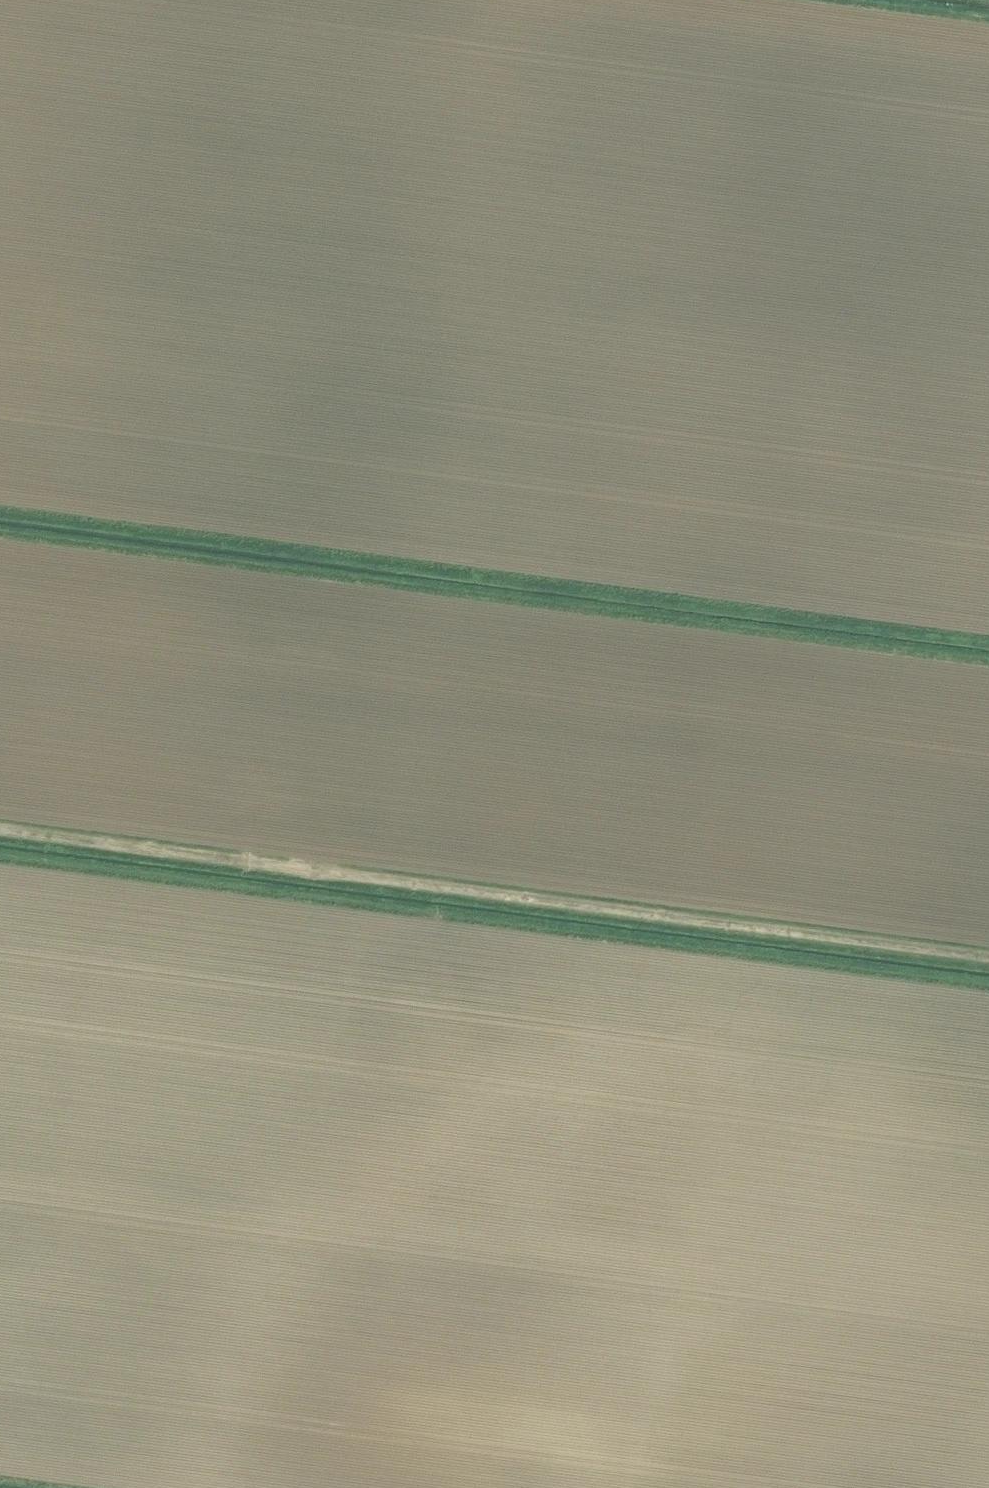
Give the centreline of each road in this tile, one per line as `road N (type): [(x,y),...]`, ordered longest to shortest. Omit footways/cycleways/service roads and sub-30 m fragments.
road 1 (track): [(988,963),(0,836)]

